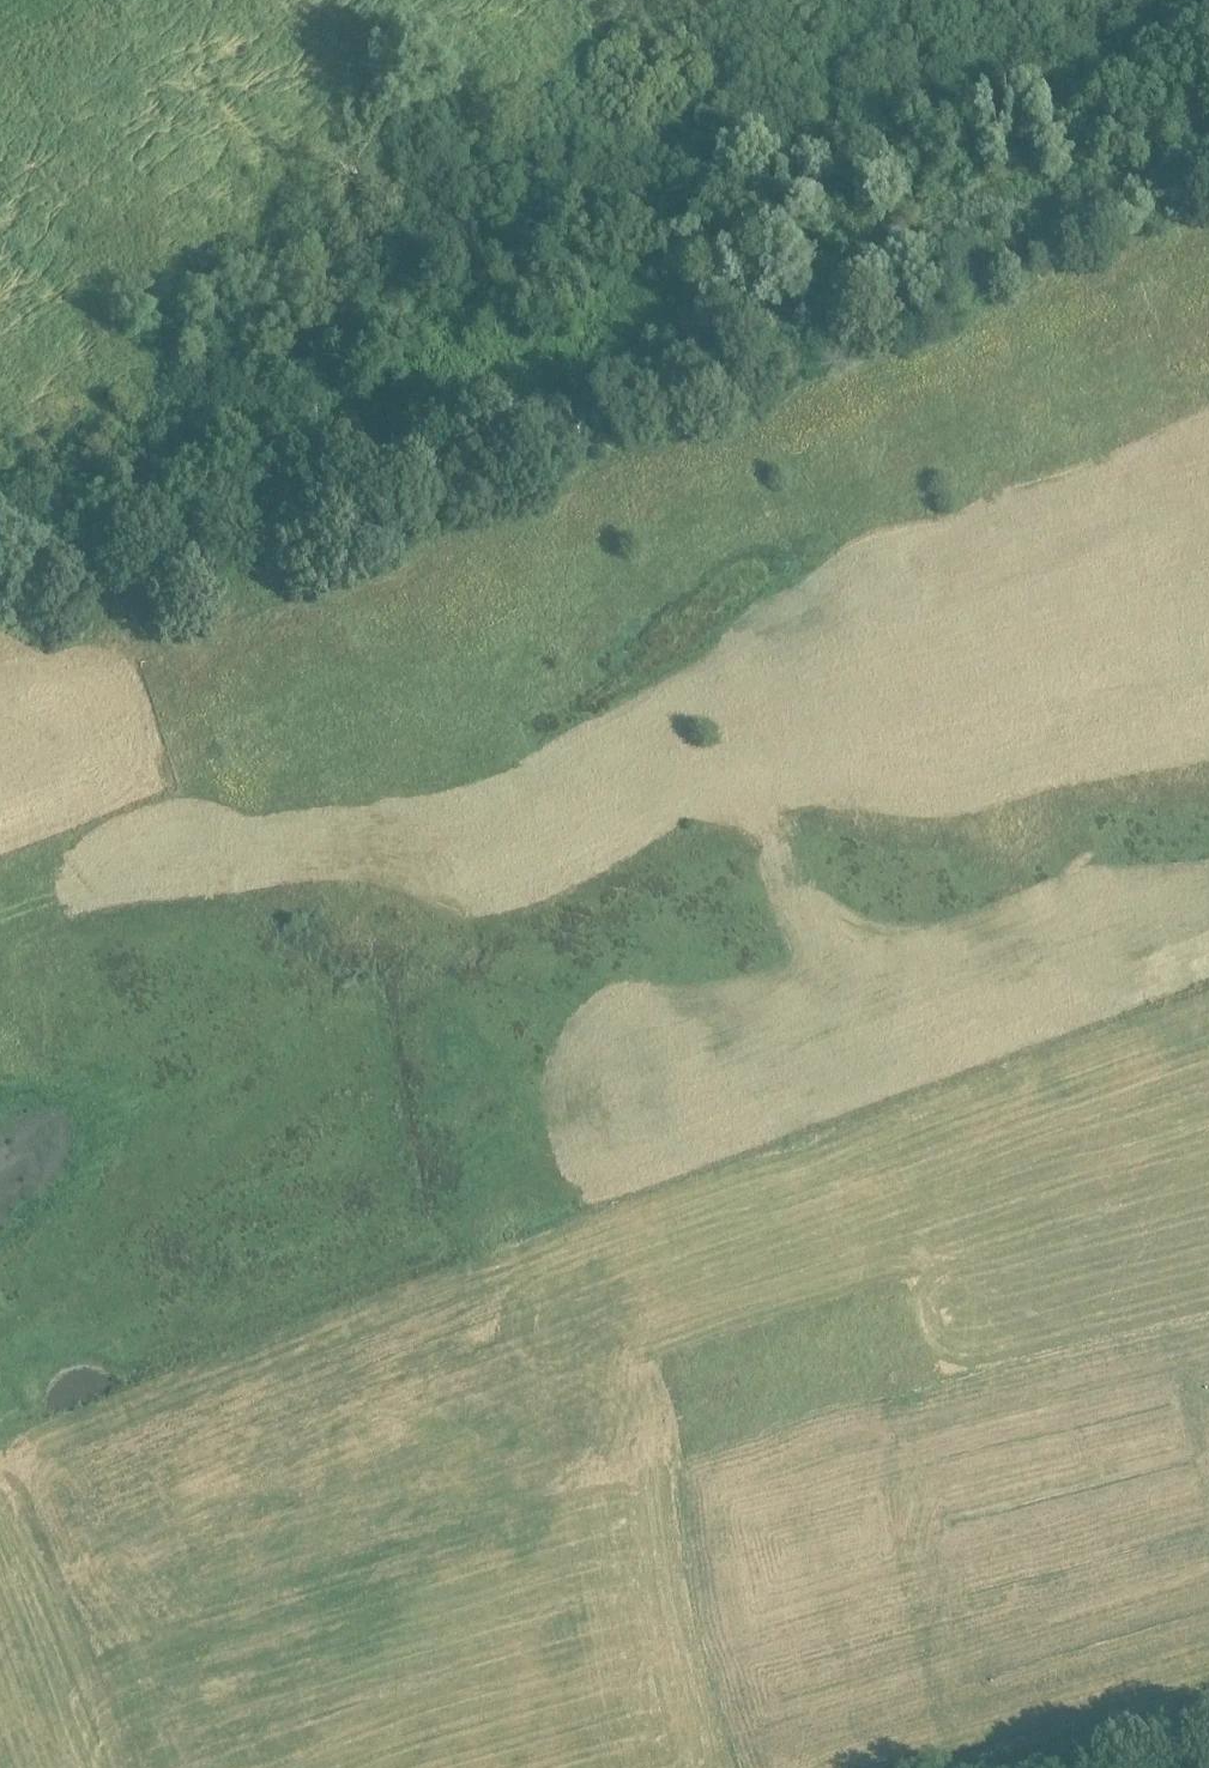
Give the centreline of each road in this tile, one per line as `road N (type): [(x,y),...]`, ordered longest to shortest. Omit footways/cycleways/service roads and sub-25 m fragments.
road 1 (track): [(0,1514),(96,1767)]

